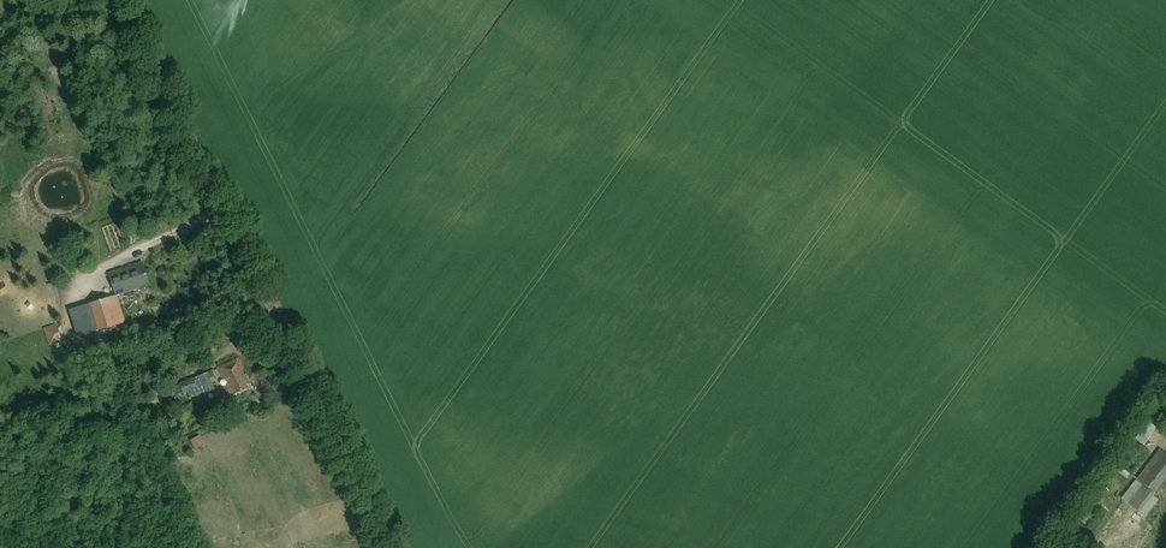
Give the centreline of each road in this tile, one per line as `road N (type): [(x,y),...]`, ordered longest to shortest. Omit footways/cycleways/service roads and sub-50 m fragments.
road 1 (unclassified): [(393,547),(117,0)]

